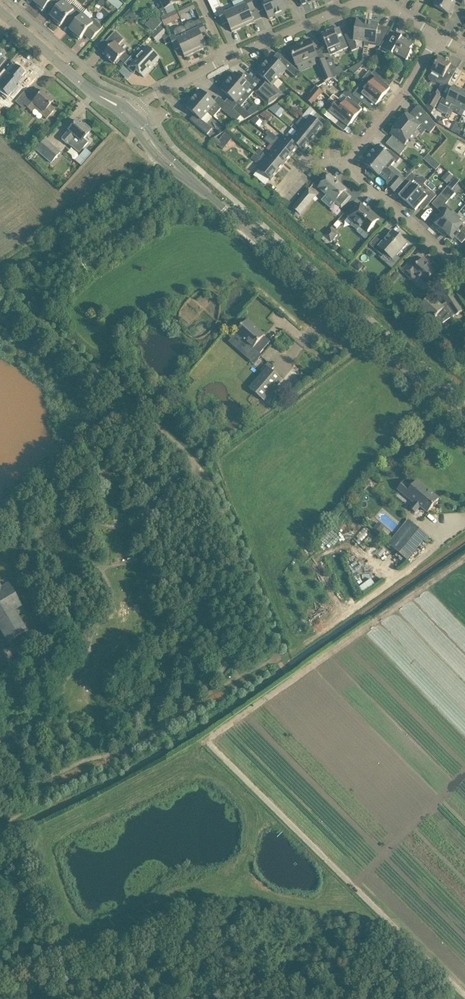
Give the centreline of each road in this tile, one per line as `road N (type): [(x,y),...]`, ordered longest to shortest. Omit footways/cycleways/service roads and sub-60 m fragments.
road 1 (tertiary): [(464,418),(173,164),(133,117)]
road 2 (tertiary): [(133,117),(0,11)]
road 3 (residential): [(436,34),(353,164)]
road 4 (track): [(403,576),(276,662)]
road 5 (residential): [(353,164),(451,255),(464,258)]
road 6 (residential): [(229,56),(364,0)]

